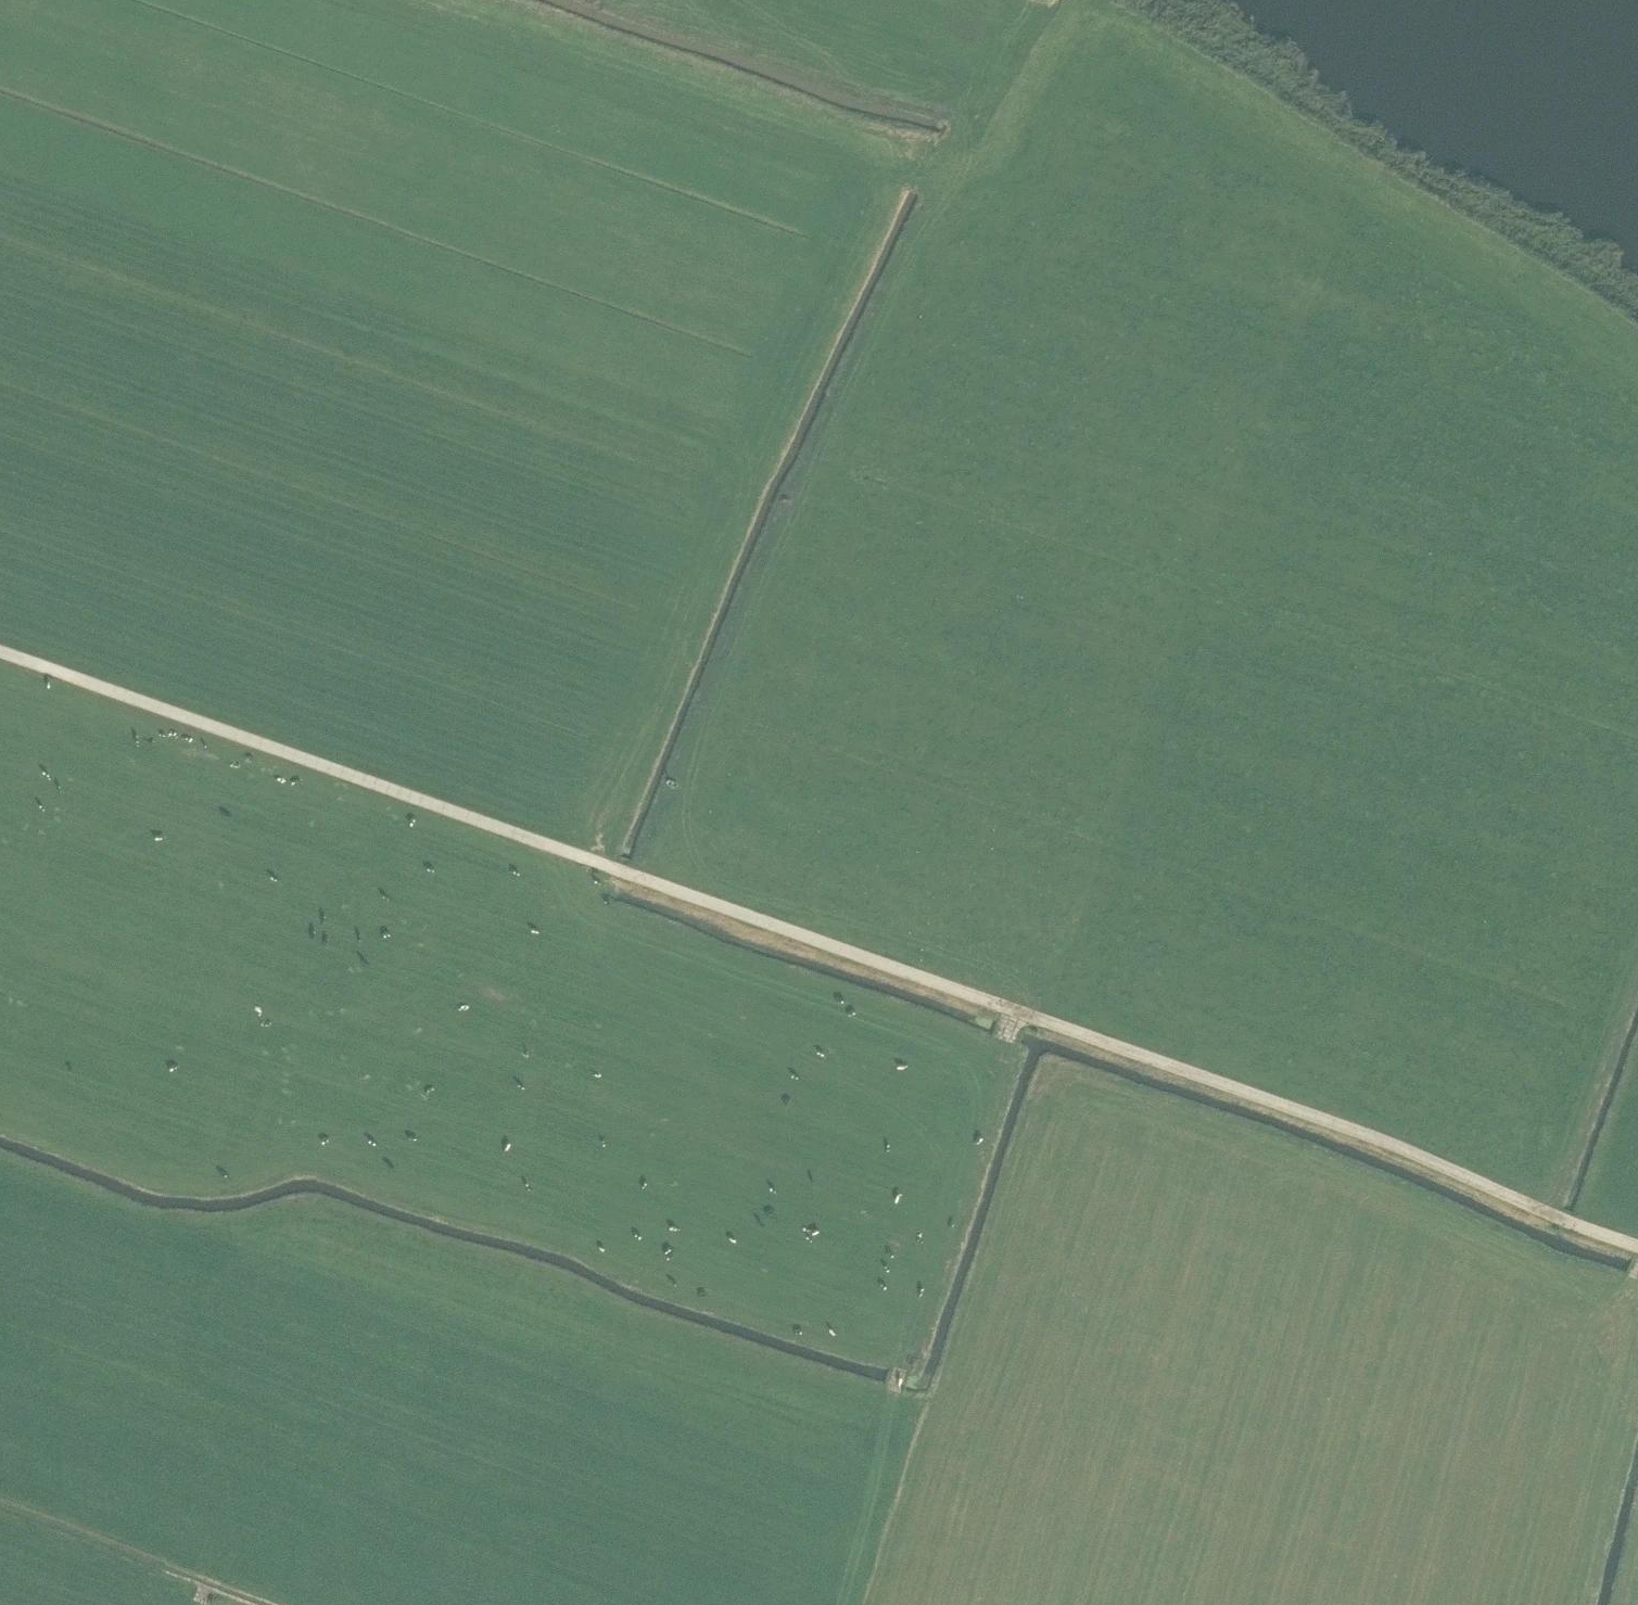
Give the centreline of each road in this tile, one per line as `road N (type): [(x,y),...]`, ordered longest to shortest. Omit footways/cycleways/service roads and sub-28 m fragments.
road 1 (track): [(1637,1250),(1375,1141),(0,653)]

